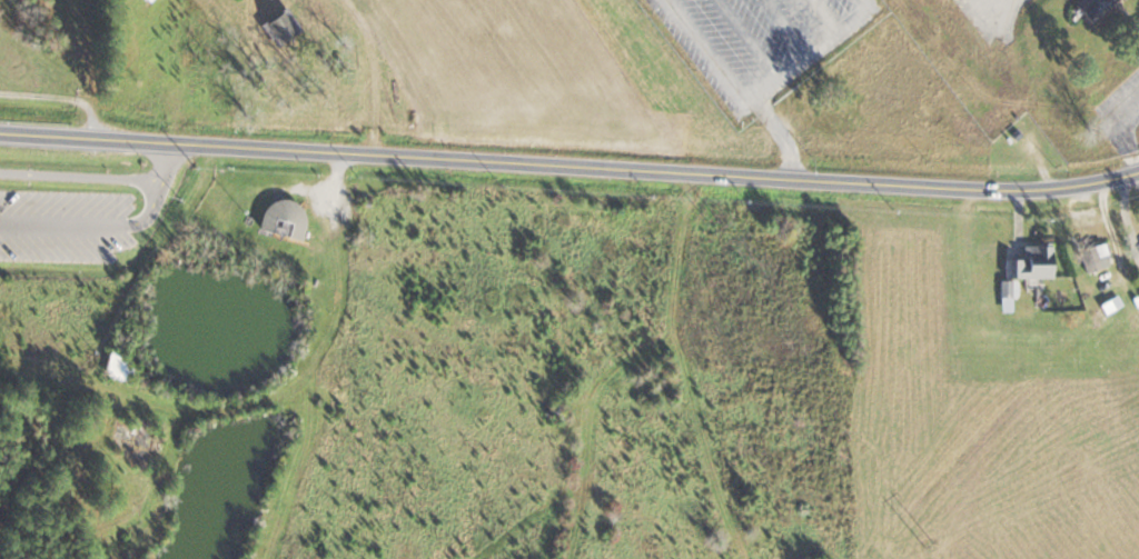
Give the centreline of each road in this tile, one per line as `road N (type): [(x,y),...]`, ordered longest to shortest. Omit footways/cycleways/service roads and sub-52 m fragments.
road 1 (secondary): [(0,132),(981,189),(1083,184),(1138,172)]

